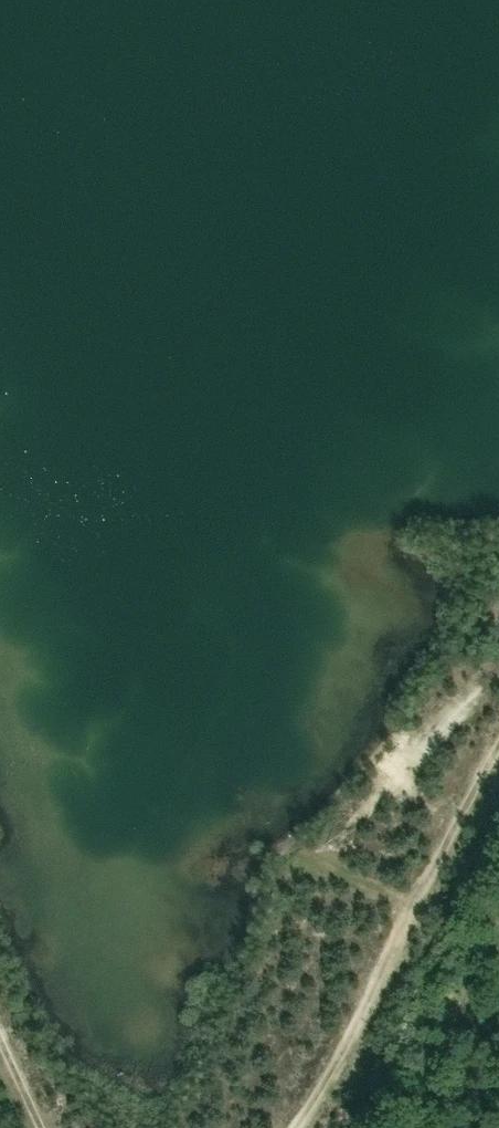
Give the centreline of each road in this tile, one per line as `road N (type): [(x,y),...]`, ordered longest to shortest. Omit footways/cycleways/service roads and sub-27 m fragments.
road 1 (track): [(498,741),(291,1127)]

